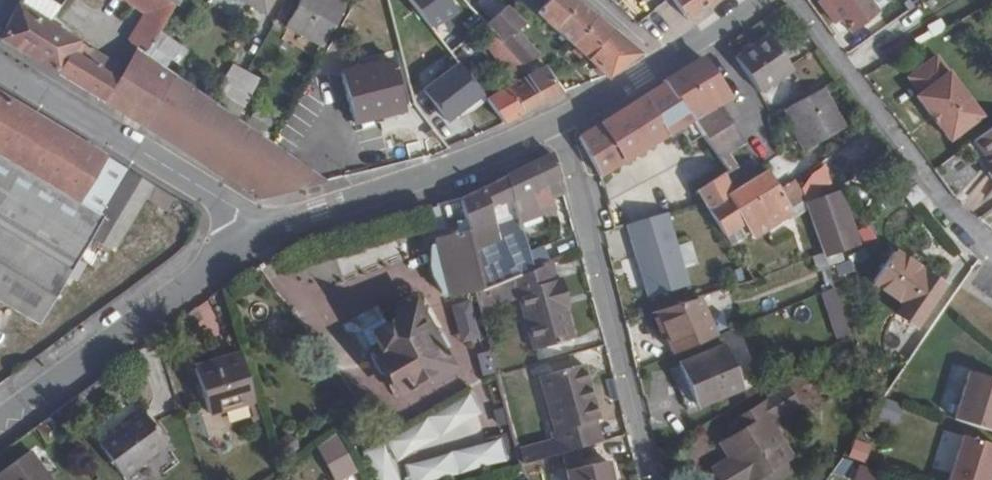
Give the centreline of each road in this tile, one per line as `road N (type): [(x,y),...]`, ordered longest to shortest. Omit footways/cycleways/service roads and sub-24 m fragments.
road 1 (residential): [(651,479),(562,123)]
road 2 (residential): [(0,422),(259,231)]
road 3 (residential): [(259,231),(562,123)]
road 4 (residential): [(991,248),(930,191),(796,0)]
road 5 (residential): [(259,231),(0,61)]
road 6 (residential): [(562,123),(667,60)]

